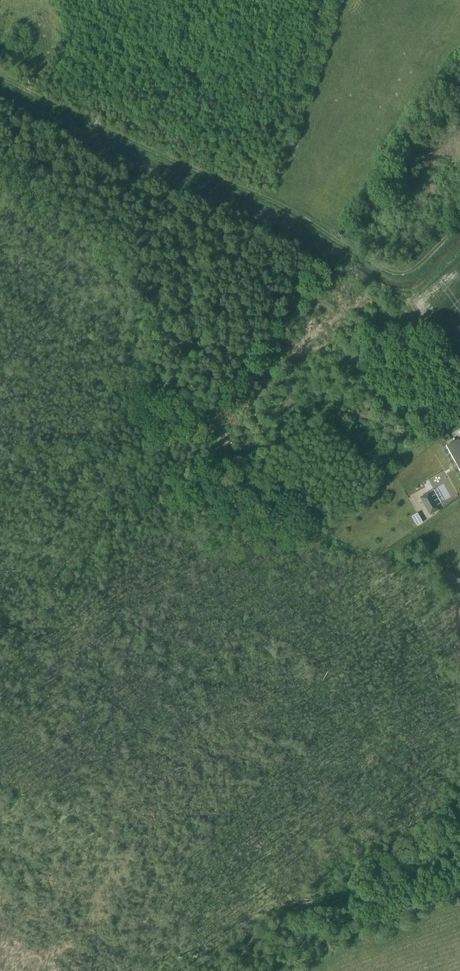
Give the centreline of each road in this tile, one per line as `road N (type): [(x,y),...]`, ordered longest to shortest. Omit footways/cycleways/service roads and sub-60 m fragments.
road 1 (track): [(0,79),(274,205),(397,276),(417,270),(459,228)]

